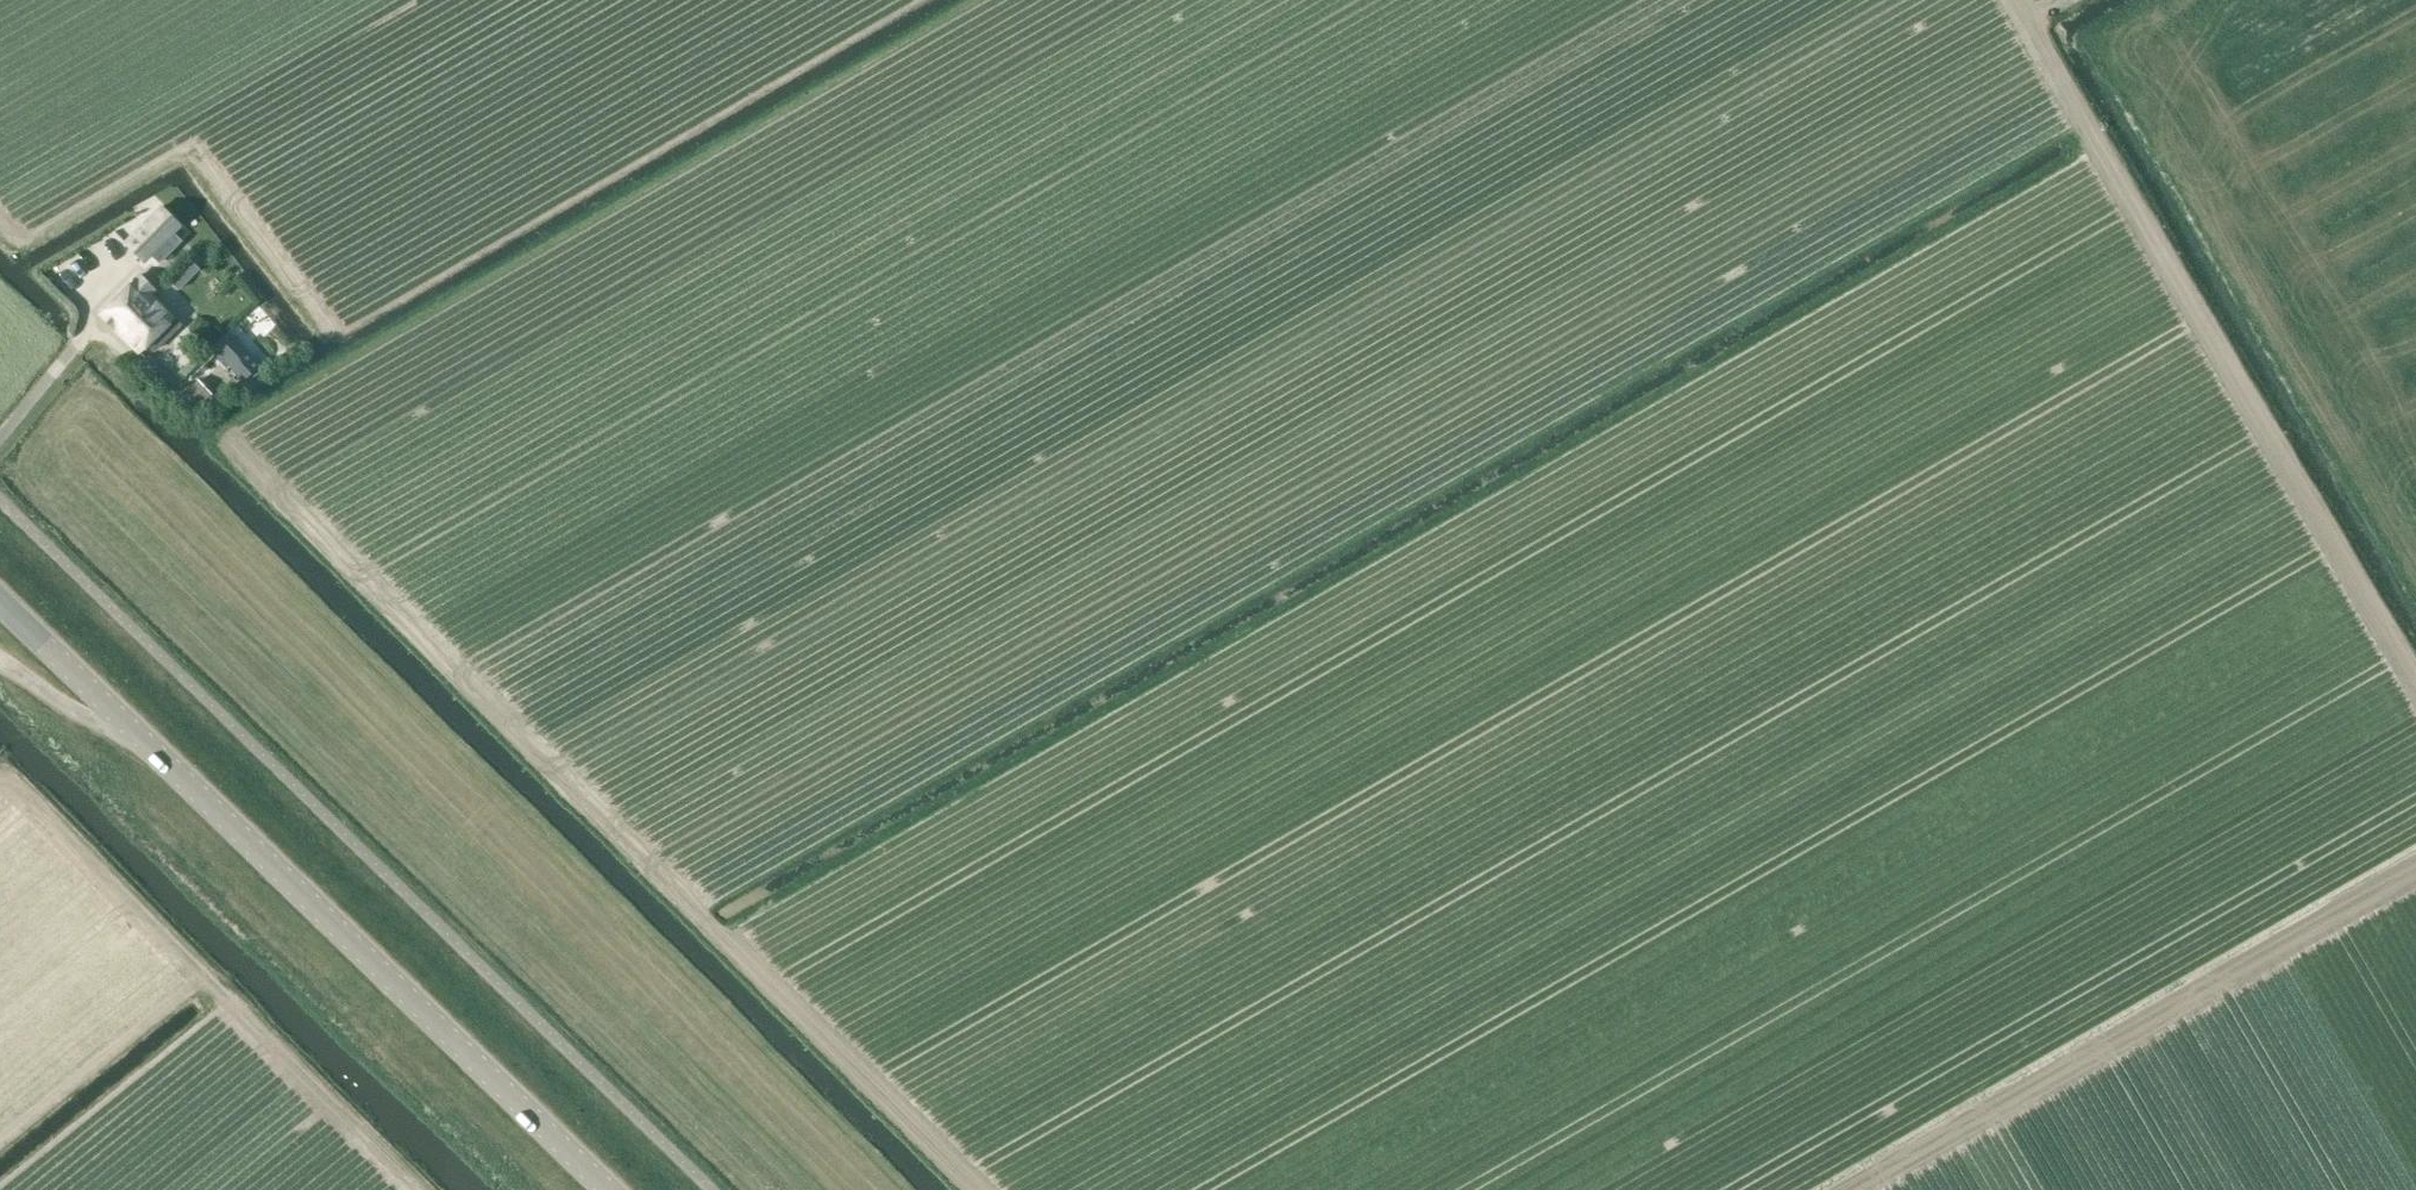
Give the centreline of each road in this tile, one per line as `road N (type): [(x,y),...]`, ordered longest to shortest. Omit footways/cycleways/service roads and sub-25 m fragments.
road 1 (tertiary): [(608,1189),(0,603)]

